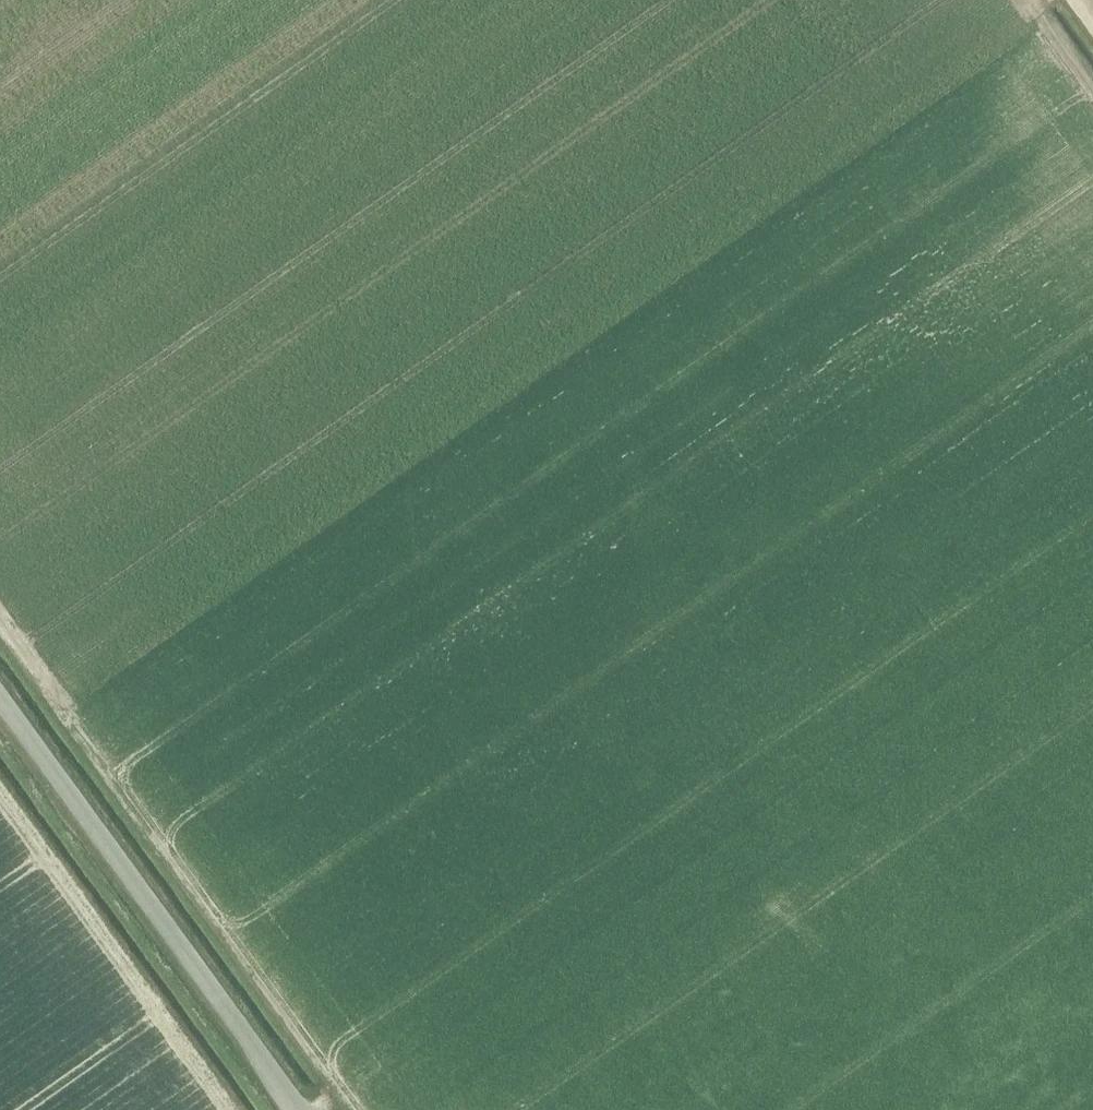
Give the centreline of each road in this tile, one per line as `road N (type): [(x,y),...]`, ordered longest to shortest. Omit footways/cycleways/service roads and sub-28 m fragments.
road 1 (unclassified): [(298,1109),(0,701)]

